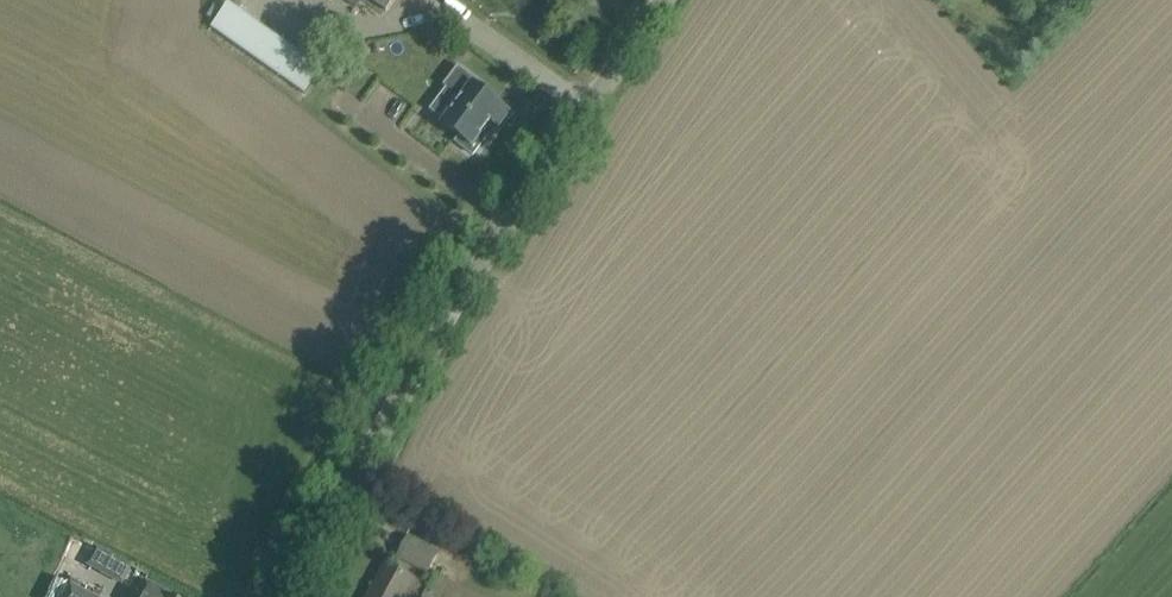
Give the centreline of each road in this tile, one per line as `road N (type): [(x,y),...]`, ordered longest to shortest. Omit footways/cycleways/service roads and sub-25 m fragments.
road 1 (unclassified): [(287,596),(462,294),(662,0)]

